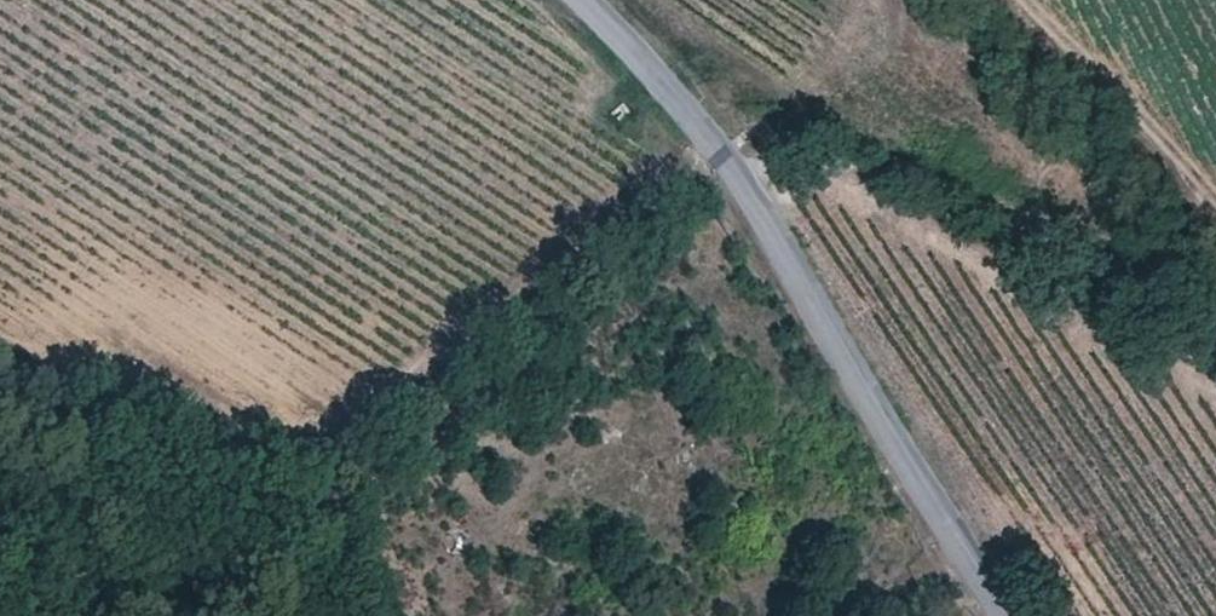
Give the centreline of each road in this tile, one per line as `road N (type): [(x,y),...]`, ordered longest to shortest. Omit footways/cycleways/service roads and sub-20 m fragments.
road 1 (unclassified): [(1005,615),(710,145),(568,0)]

